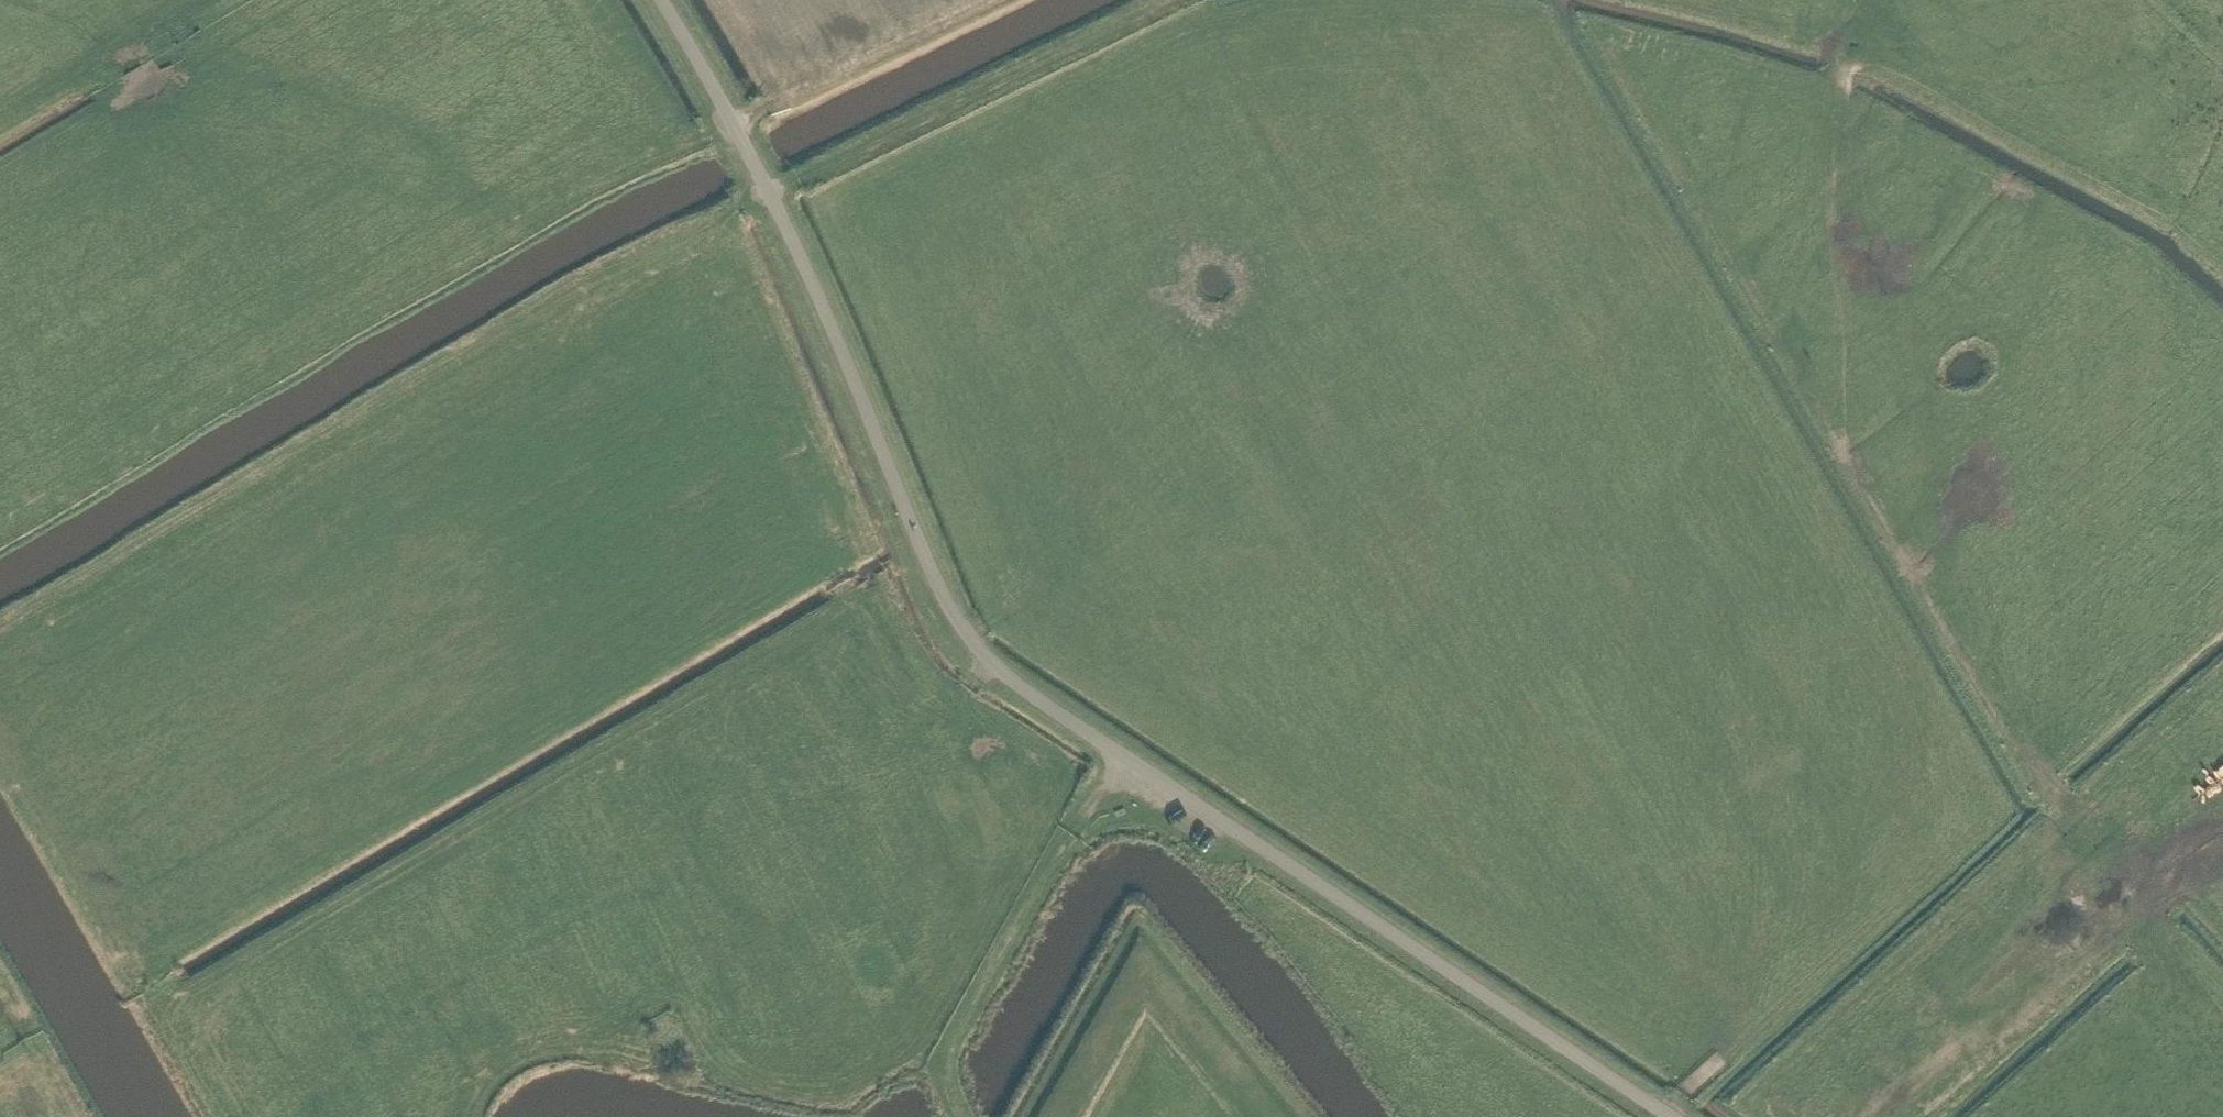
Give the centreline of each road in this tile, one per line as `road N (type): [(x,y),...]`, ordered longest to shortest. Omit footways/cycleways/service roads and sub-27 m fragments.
road 1 (unclassified): [(1666,1116),(1043,705),(977,647),(920,544),(771,193),(660,0)]

